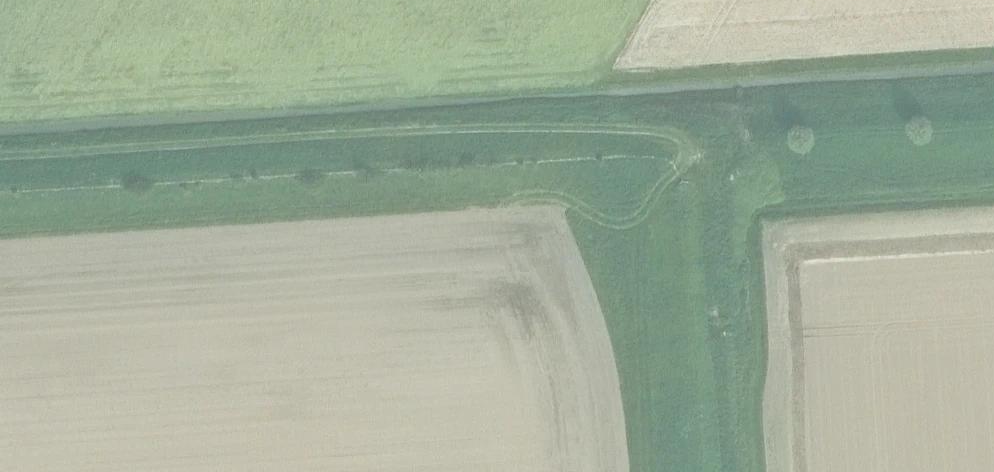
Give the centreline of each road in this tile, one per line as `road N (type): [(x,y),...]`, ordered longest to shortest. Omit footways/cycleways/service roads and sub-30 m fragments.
road 1 (track): [(0,150),(518,126),(689,139),(692,164),(642,241),(635,285),(645,471)]

